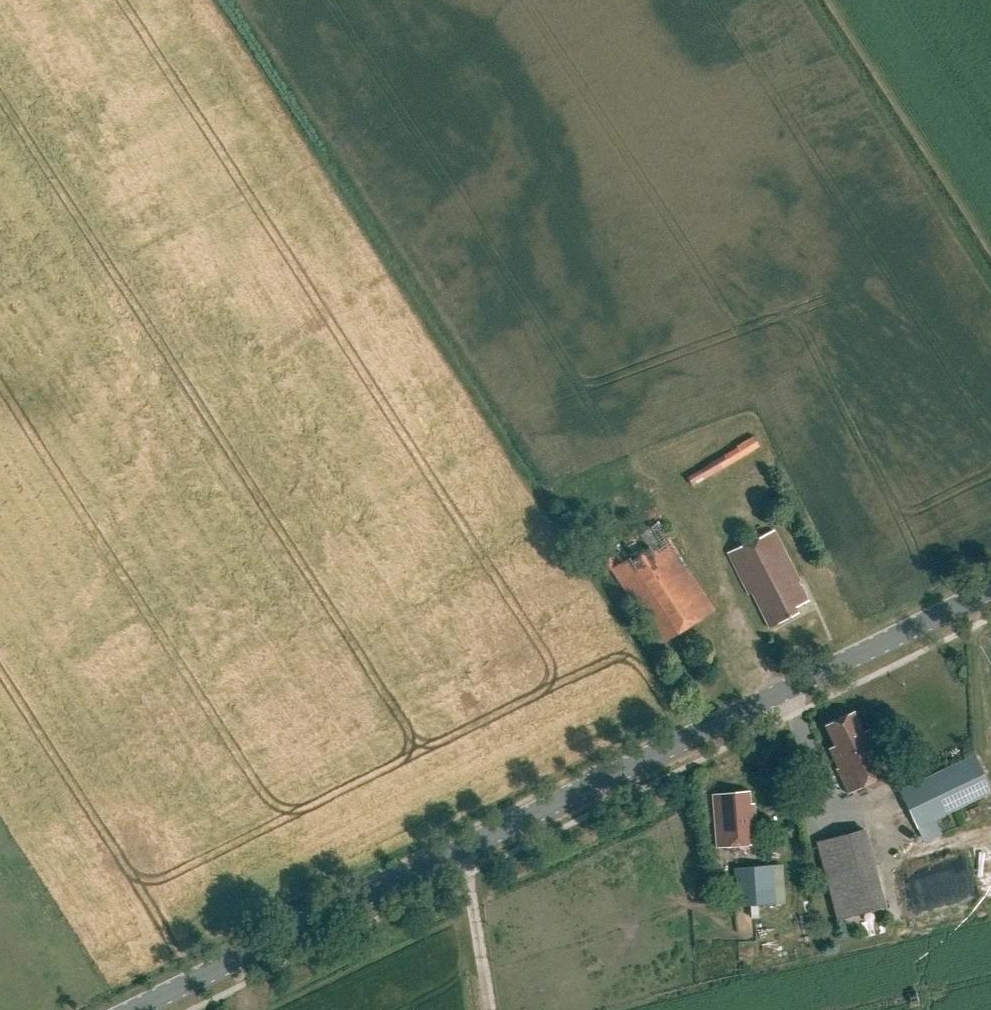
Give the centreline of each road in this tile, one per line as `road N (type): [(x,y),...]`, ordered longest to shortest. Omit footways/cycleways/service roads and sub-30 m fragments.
road 1 (tertiary): [(133,1009),(990,589)]

